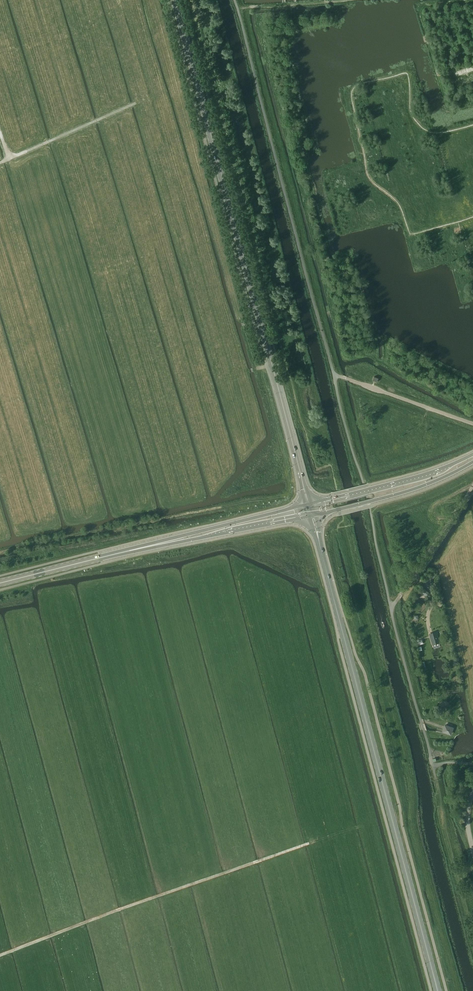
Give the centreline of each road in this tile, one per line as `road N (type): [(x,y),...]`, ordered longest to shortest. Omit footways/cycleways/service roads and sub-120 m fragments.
road 1 (primary): [(309,505),(175,0)]
road 2 (primary): [(438,990),(312,515)]
road 3 (track): [(0,956),(309,844)]
road 4 (primary): [(141,548),(312,515)]
road 5 (primary): [(309,505),(141,548)]
road 6 (primary): [(472,455),(417,478),(309,505)]
road 7 (primary): [(312,515),(404,492),(472,462)]
road 8 (unclassified): [(472,424),(334,374)]
road 9 (unclassified): [(391,608),(472,486)]
road 10 (track): [(0,162),(134,104)]
road 11 (primary): [(0,583),(141,548)]

